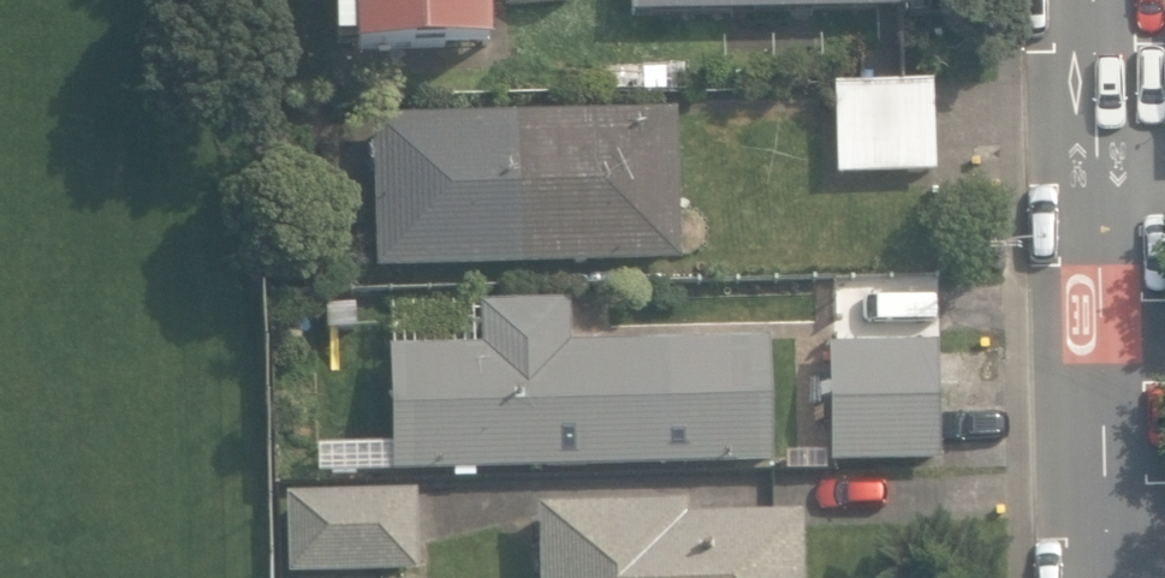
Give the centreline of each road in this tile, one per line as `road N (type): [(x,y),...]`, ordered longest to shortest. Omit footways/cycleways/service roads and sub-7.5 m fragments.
road 1 (tertiary): [(1096,0),(1113,577)]

